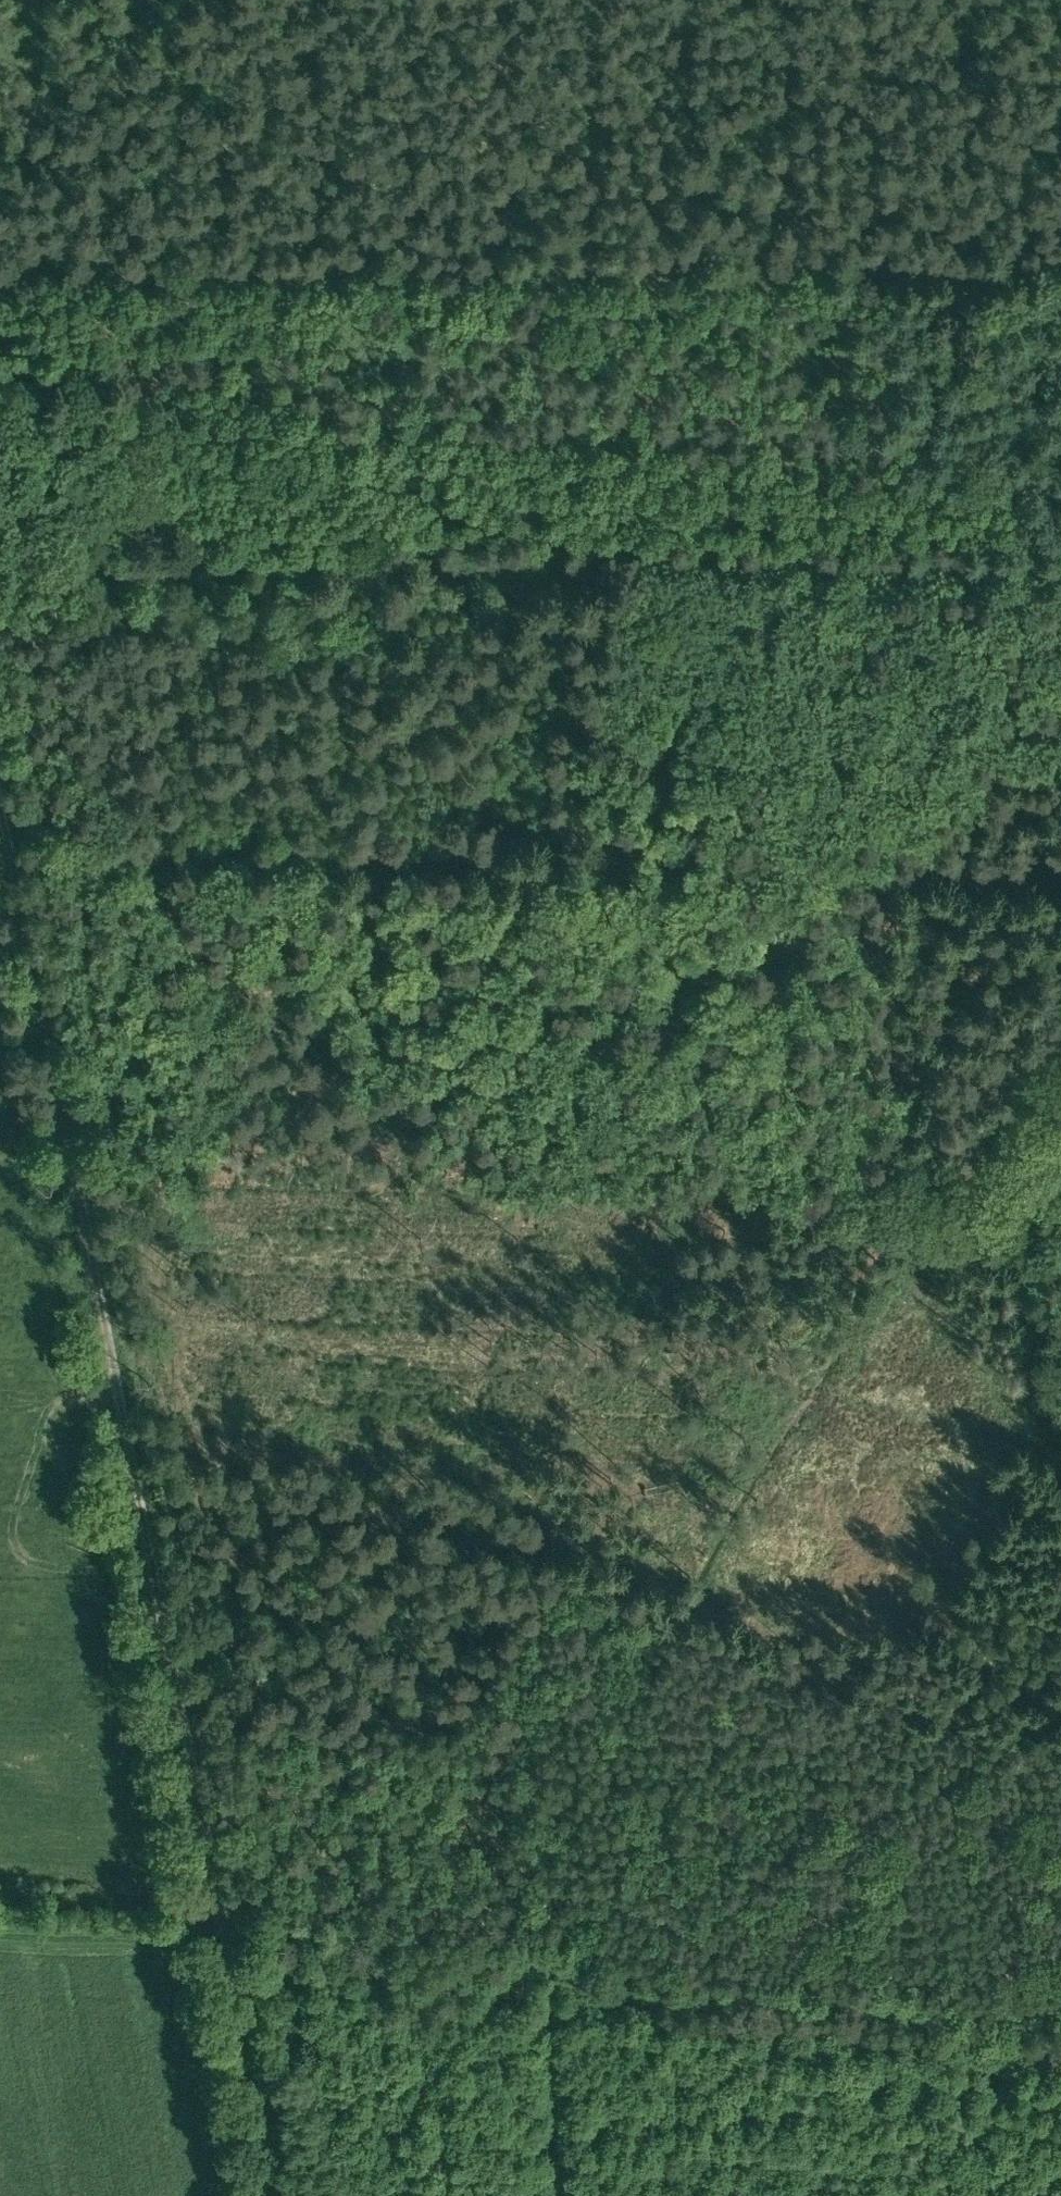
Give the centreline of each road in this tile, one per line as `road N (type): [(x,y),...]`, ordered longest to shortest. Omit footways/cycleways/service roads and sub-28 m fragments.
road 1 (unclassified): [(280,2195),(0,809)]
road 2 (track): [(1060,549),(0,549)]
road 3 (track): [(0,1900),(220,1905)]

